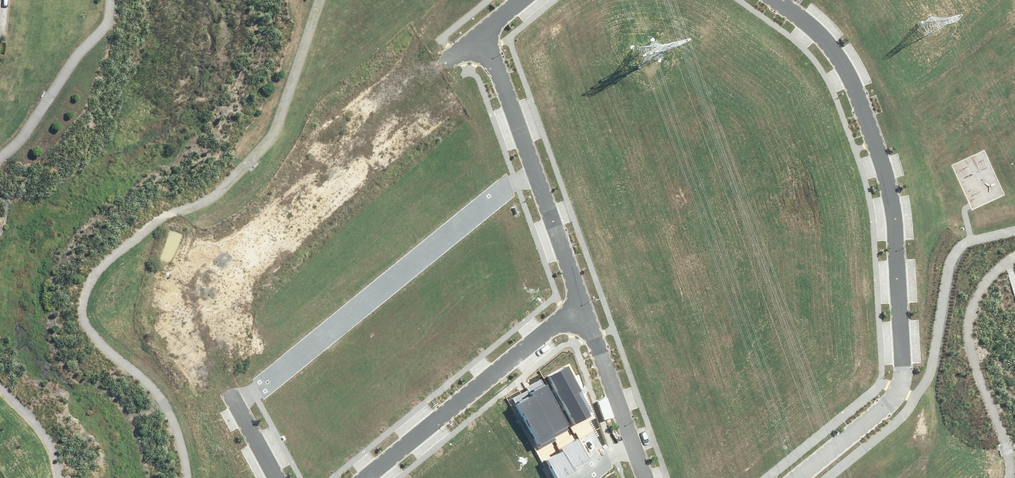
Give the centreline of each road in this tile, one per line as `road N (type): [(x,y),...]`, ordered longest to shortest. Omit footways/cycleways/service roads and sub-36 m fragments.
road 1 (unknown): [(236,403),(187,311),(184,285),(196,264),(480,30)]
road 2 (residential): [(777,0),(838,52),(882,161),(893,205),(903,365)]
road 3 (residential): [(236,403),(534,170)]
road 4 (residential): [(576,299),(352,477)]
road 5 (residential): [(903,365),(899,389),(884,407),(795,477)]
road 6 (residential): [(576,299),(631,440)]
road 7 (residential): [(480,30),(534,170)]
road 8 (residential): [(534,170),(576,299)]

